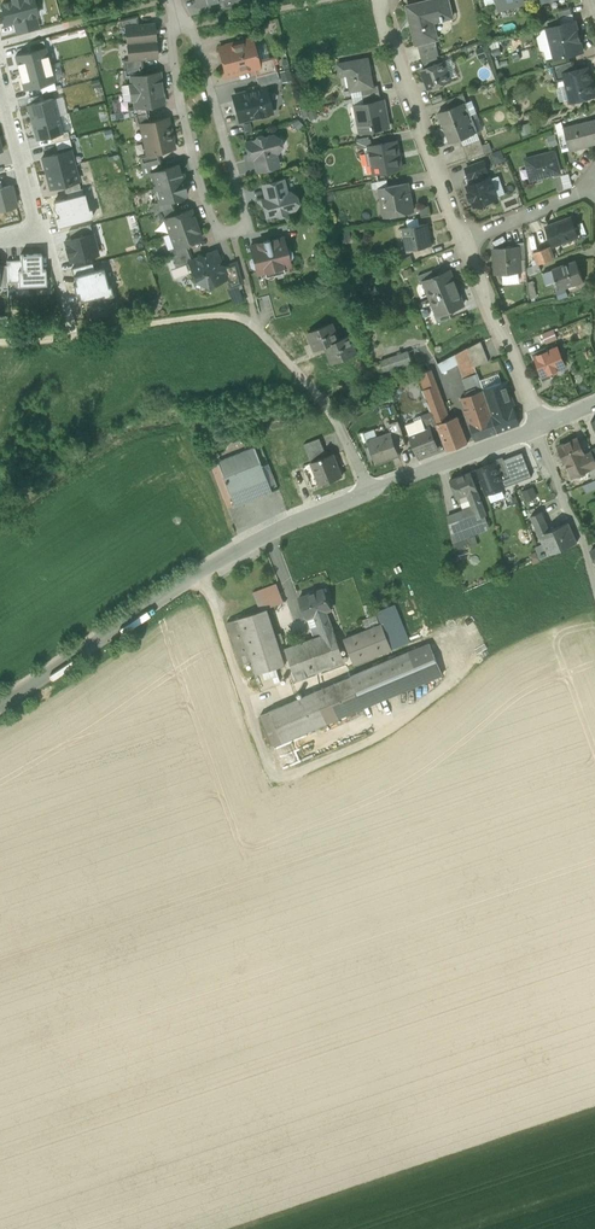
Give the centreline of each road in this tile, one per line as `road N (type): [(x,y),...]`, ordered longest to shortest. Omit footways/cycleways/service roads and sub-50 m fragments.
road 1 (residential): [(178,11),(170,44),(191,148),(215,226),(232,234),(247,217),(190,26)]
road 2 (residential): [(369,491),(256,540),(0,704)]
road 3 (residential): [(464,242),(378,0)]
road 4 (track): [(249,322),(209,316),(0,341)]
road 5 (residential): [(249,322),(337,427),(369,491)]
road 6 (residential): [(540,426),(464,242)]
road 7 (residential): [(540,426),(369,491)]
road 8 (residential): [(47,238),(0,71)]
road 9 (unclassified): [(594,589),(540,426)]
road 10 (residential): [(464,242),(577,194),(594,170)]

